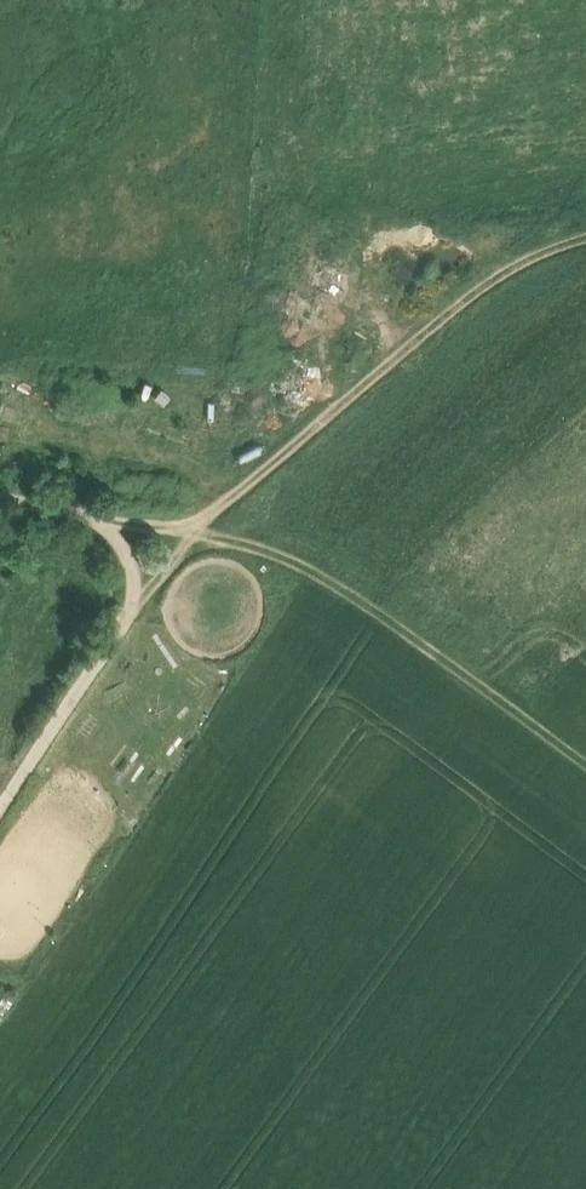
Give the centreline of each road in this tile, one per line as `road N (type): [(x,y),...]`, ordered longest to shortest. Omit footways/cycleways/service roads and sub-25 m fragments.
road 1 (track): [(0,499),(162,530),(212,521),(140,598),(0,804)]
road 2 (track): [(212,521),(277,453),(506,265),(585,236)]
road 3 (track): [(585,776),(345,589),(264,553),(195,539)]

